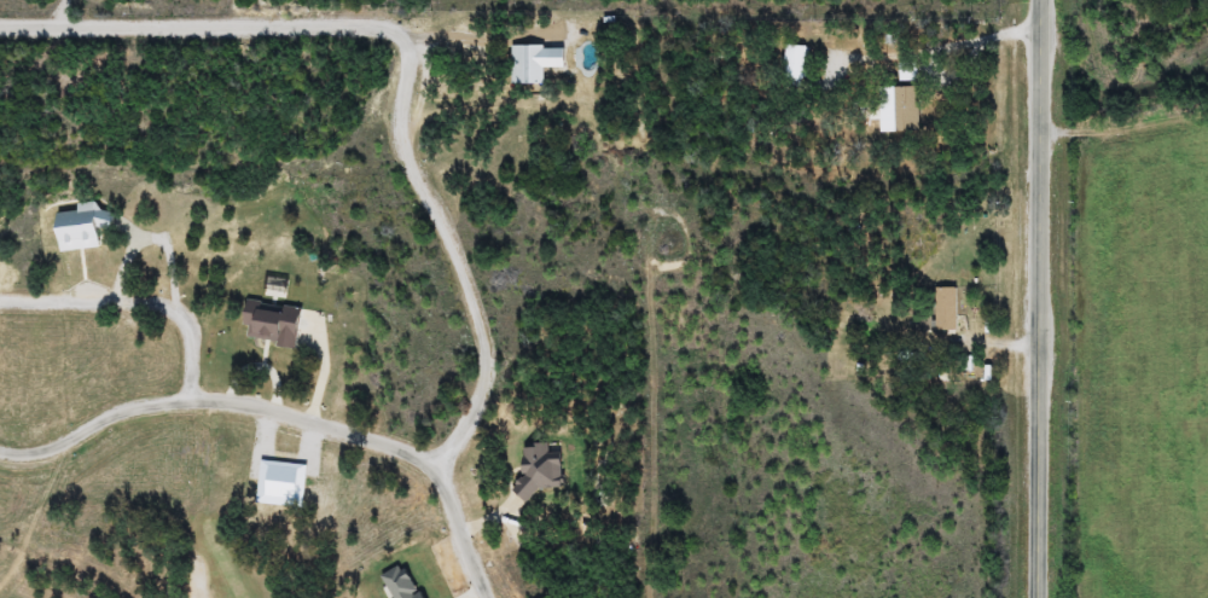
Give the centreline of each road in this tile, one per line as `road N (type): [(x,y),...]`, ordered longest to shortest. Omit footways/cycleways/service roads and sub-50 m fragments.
road 1 (residential): [(0,20),(342,18),(387,19),(401,29),(411,51),(402,126),(408,157),(448,231),(488,349),(476,406),(440,457)]
road 2 (residential): [(491,597),(440,457),(310,414),(208,393),(161,393),(108,408),(60,440),(29,451),(0,448)]
road 3 (tertiary): [(1043,0),(1041,597)]
road 4 (residential): [(191,393),(191,320),(179,307),(0,298)]

